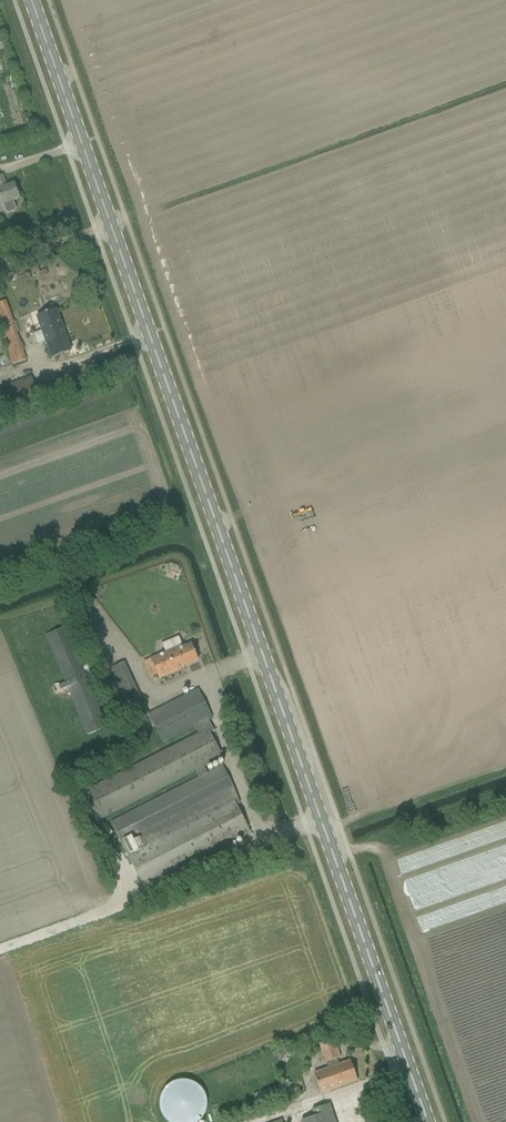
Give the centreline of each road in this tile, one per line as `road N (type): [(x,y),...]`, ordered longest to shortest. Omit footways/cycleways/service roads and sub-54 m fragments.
road 1 (primary): [(431,1121),(32,0)]

